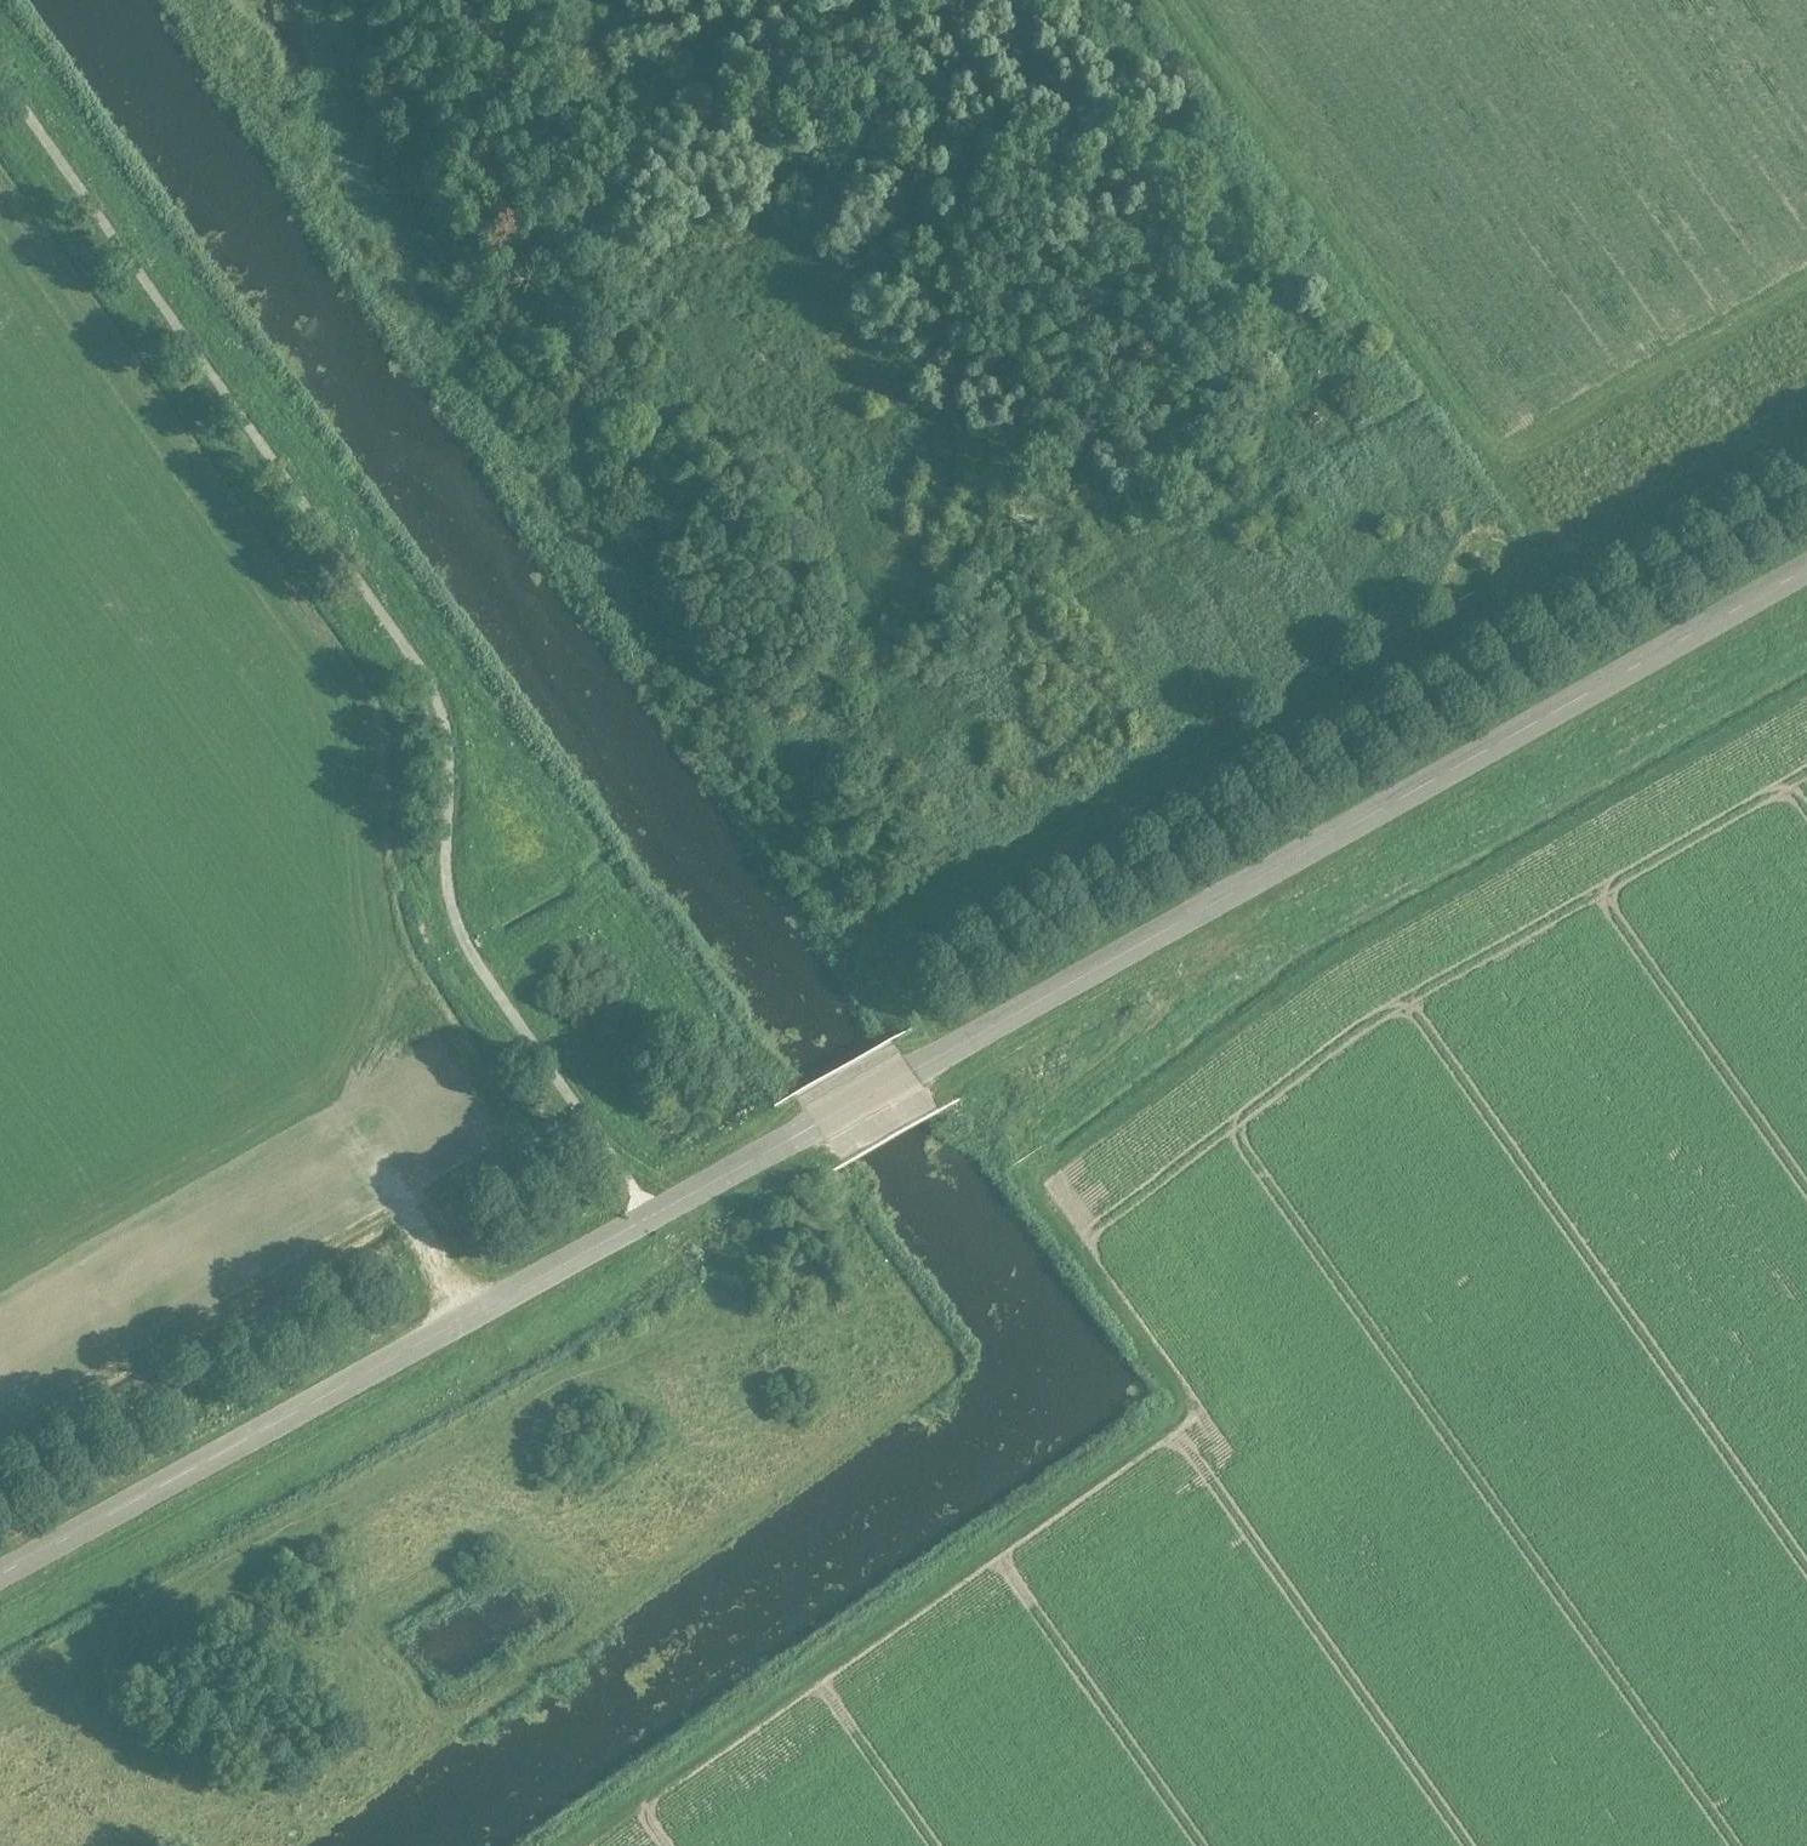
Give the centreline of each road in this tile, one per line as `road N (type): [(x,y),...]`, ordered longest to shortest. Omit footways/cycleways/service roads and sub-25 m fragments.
road 1 (unclassified): [(0,1573),(1806,568)]

